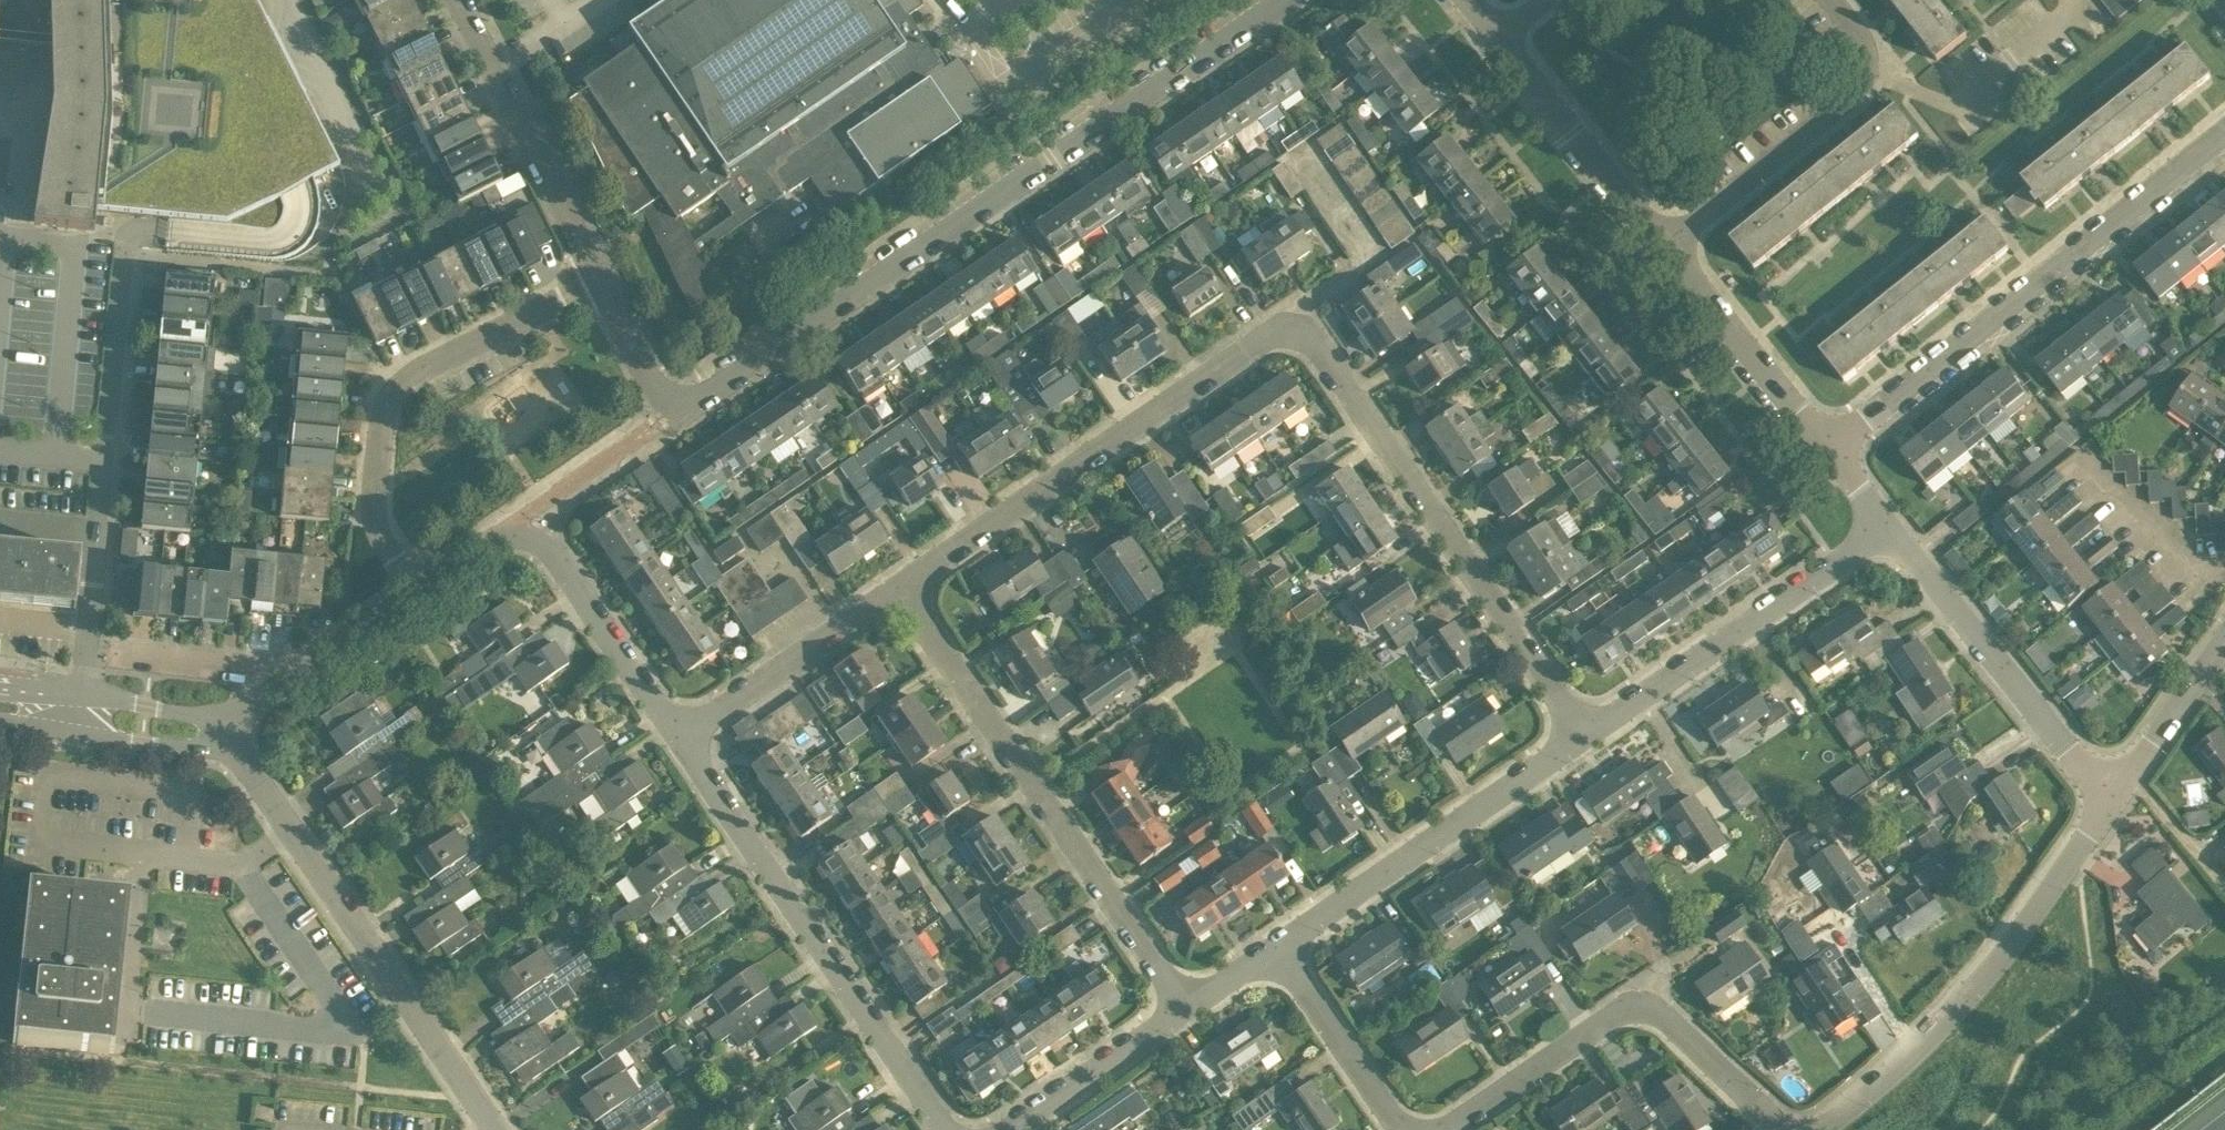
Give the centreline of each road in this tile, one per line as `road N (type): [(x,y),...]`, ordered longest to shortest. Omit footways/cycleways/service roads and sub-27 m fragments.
road 1 (residential): [(658,388),(693,407),(1271,0)]
road 2 (residential): [(1775,1129),(1674,1013),(1640,999),(1434,1124),(1392,1114),(1273,955)]
road 3 (residential): [(1584,734),(1281,311)]
road 4 (residential): [(1831,453),(2224,134)]
road 5 (residential): [(1186,1002),(898,592)]
road 6 (residential): [(84,697),(125,233),(160,235)]
road 7 (residential): [(494,1129),(225,731)]
road 8 (residential): [(898,592),(1281,311)]
road 9 (residential): [(944,1129),(675,739)]
road 10 (residential): [(410,595),(375,525),(378,427),(386,402),(599,282)]
road 11 (residential): [(1818,1129),(1959,1007),(2113,801)]
road 12 (residential): [(1273,955),(1584,734)]
road 13 (residential): [(1584,734),(1889,533)]
road 14 (residential): [(2113,801),(1889,533)]
road 15 (residential): [(1662,243),(1855,84),(1864,59),(1828,0)]
road 16 (residential): [(599,282),(457,0)]
road 17 (residential): [(675,739),(551,552),(528,537),(505,535)]
road 18 (residential): [(1831,453),(1662,243)]
road 19 (residential): [(1662,243),(1495,32)]
road 20 (residential): [(675,739),(898,592)]
road 21 (residential): [(1002,1129),(1186,1002)]
road 22 (residential): [(1281,311),(1345,266),(1354,236),(1301,157)]
road 23 (residential): [(2113,801),(2224,633)]
road 24 (residential): [(301,671),(106,653)]
road 25 (residential): [(2224,570),(2083,453)]
road 26 (residential): [(362,163),(283,0)]
road 27 (residential): [(80,737),(194,747),(225,731)]
road 28 (residential): [(225,731),(195,710),(84,697)]
road 29 (residential): [(301,671),(410,595)]
road 30 (residential): [(658,388),(599,282)]

